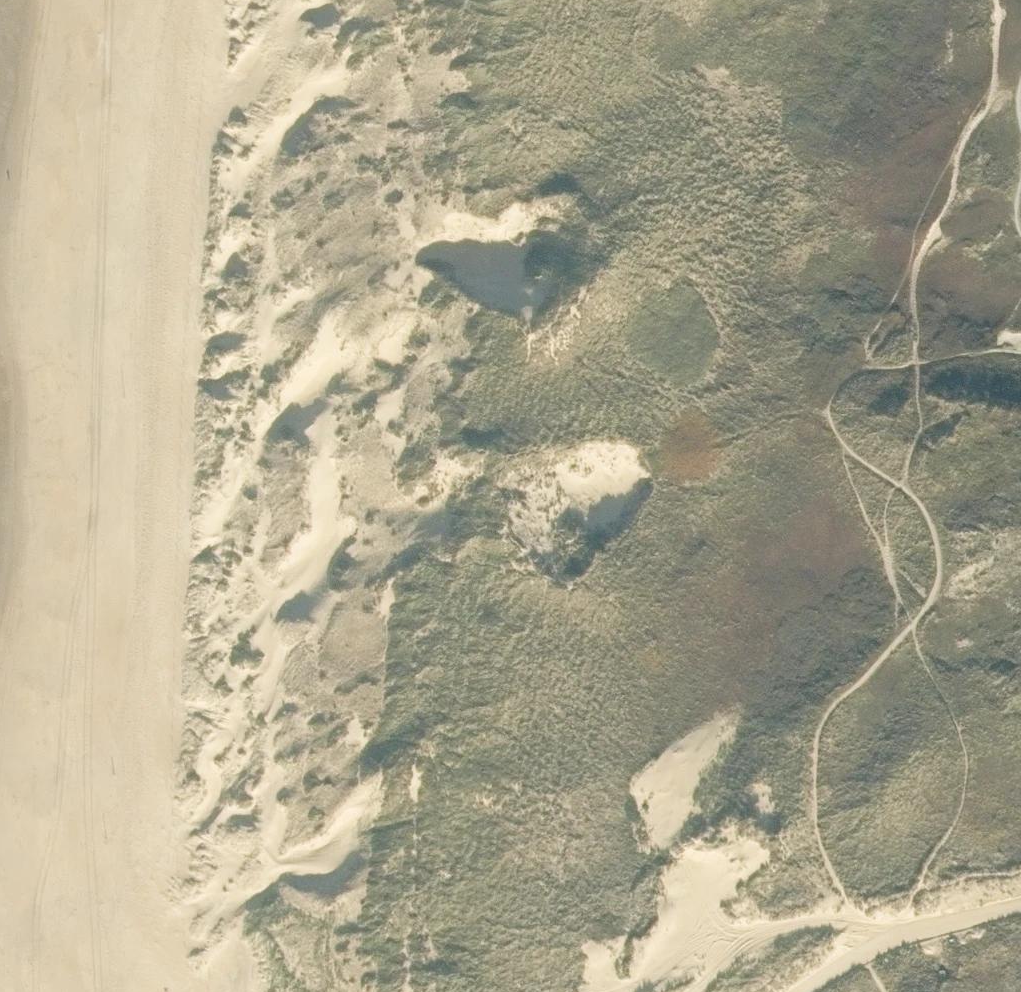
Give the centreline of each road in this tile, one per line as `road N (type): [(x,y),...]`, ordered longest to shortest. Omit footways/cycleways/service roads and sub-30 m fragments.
road 1 (unclassified): [(813,991),(874,952),(1020,908)]
road 2 (track): [(863,930),(820,923),(679,955)]

